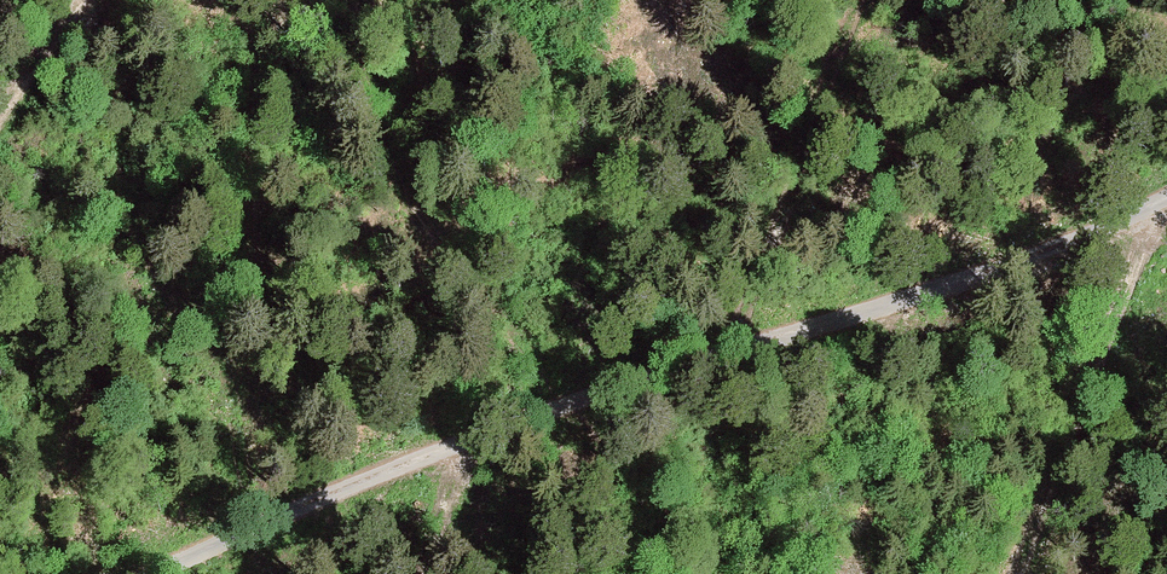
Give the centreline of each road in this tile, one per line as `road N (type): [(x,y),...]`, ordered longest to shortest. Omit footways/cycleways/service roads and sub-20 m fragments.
road 1 (unclassified): [(157,573),(565,402),(1047,255),(1166,200)]
road 2 (track): [(857,0),(750,347)]
road 3 (track): [(83,0),(0,117)]
road 4 (track): [(429,573),(466,442)]

